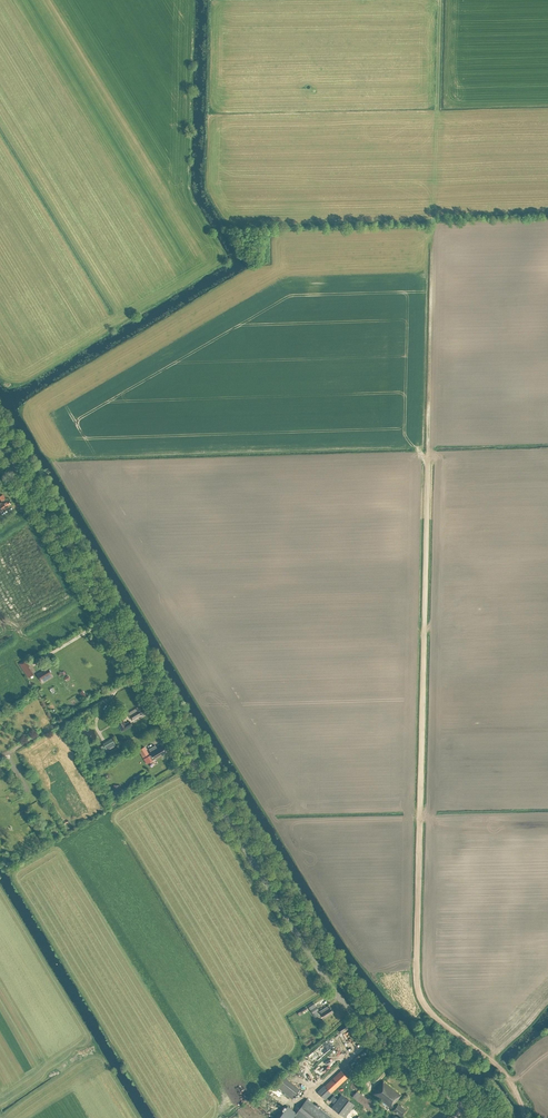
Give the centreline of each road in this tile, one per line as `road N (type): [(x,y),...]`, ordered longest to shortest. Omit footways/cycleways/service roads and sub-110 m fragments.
road 1 (track): [(523,1117),(504,1072),(427,1006),(417,982),(440,0)]
road 2 (unclassified): [(465,1107),(382,1043),(324,976),(0,447)]
road 3 (track): [(0,758),(139,676)]

